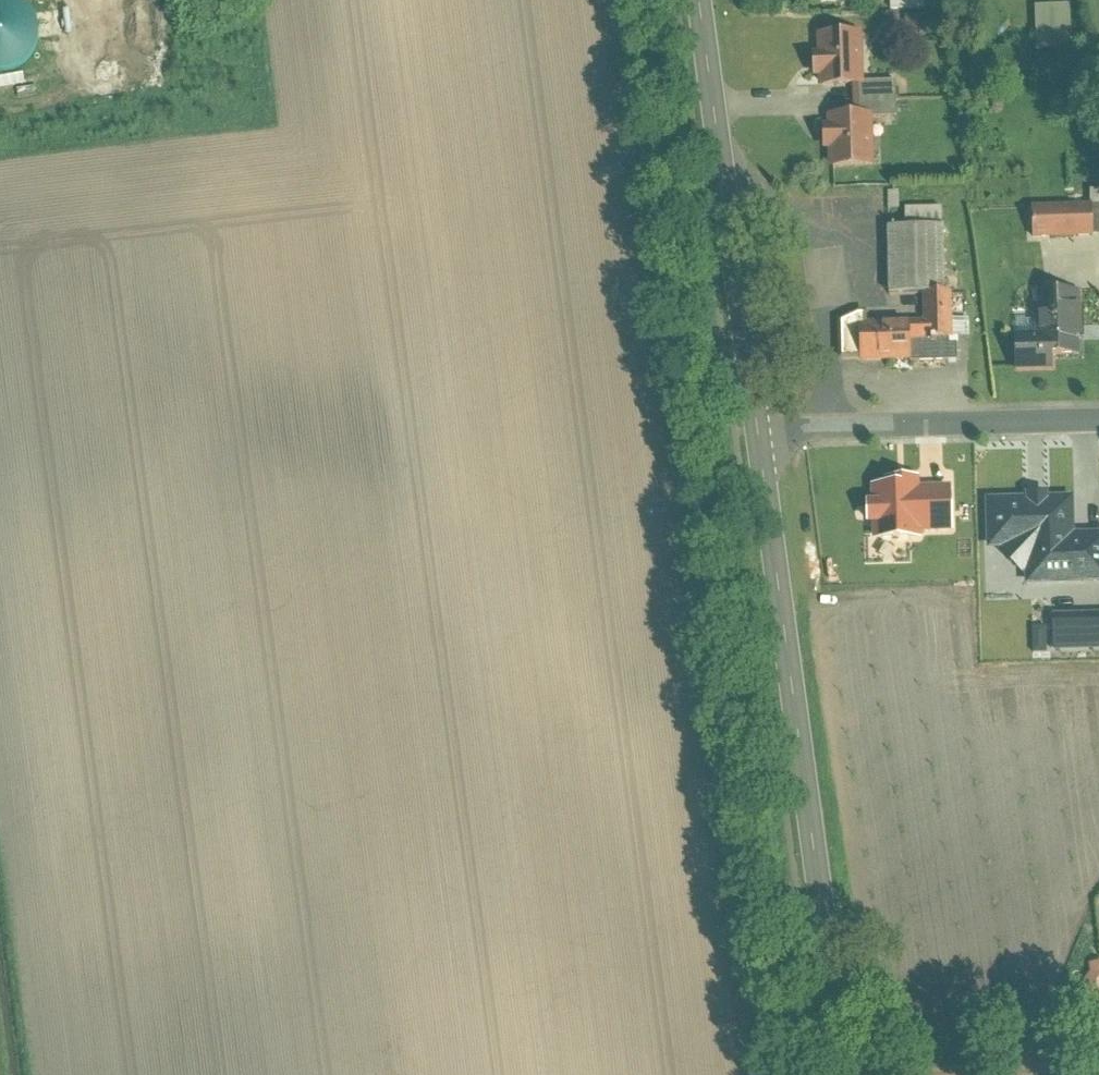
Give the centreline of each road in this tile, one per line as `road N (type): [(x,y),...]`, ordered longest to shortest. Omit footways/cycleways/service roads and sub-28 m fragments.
road 1 (tertiary): [(758,434),(847,1074)]
road 2 (tertiary): [(697,0),(758,434)]
road 3 (residential): [(758,434),(1098,417)]

